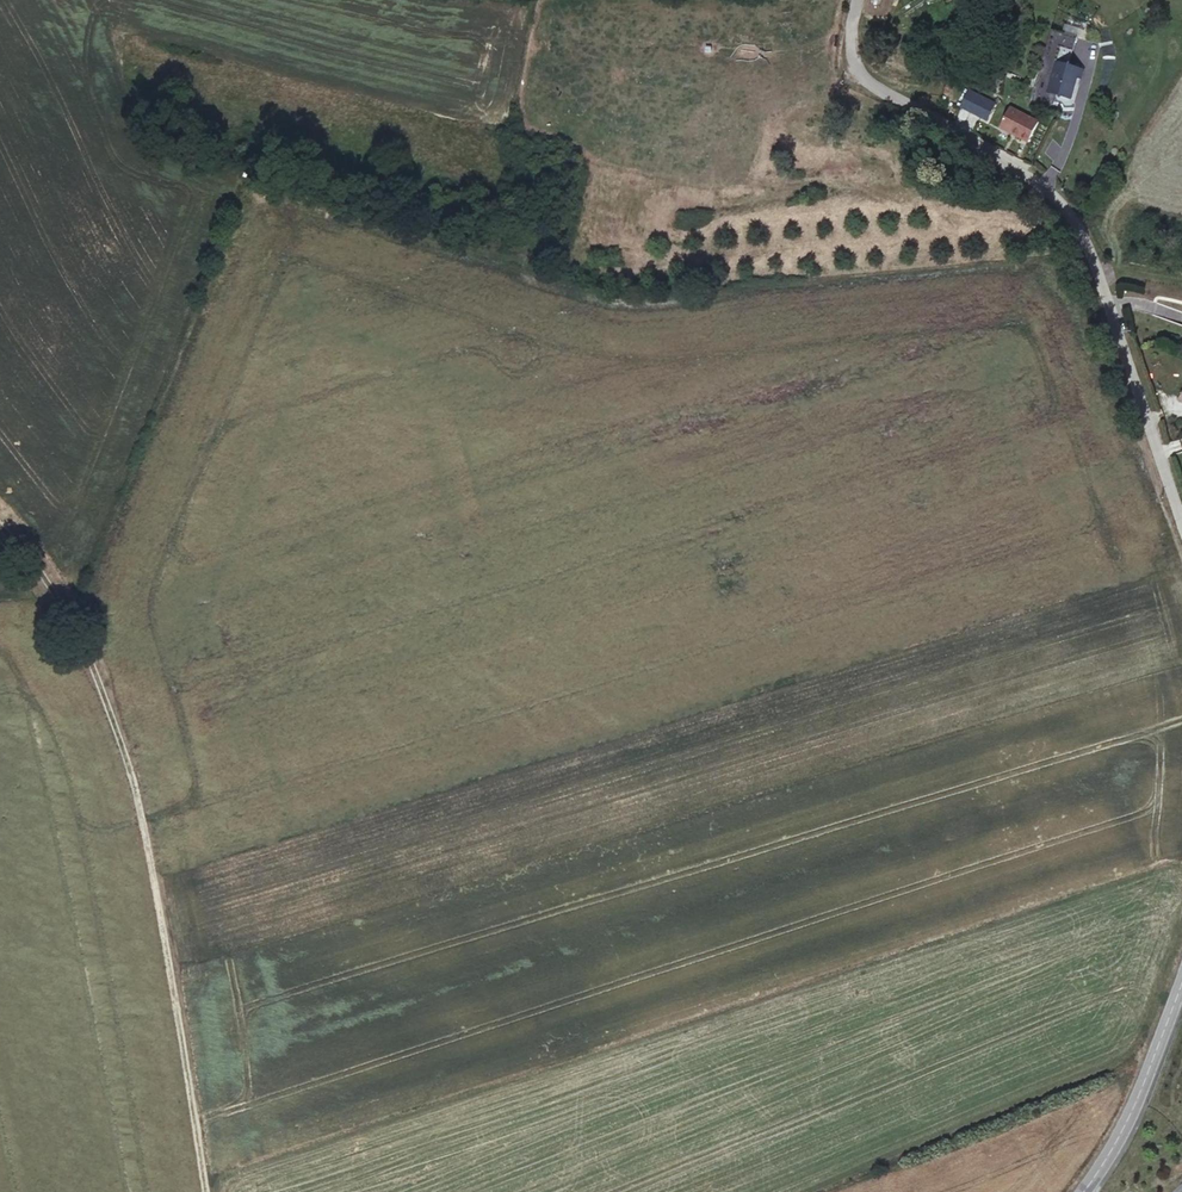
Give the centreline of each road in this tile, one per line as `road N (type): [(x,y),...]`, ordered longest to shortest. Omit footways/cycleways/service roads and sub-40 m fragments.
road 1 (track): [(0,525),(49,579),(98,679),(138,796),(204,1191)]
road 2 (unclassified): [(1181,517),(1086,241),(1068,211),(1021,166),(865,78),(853,55),(856,0)]
road 3 (unclassified): [(1083,1191),(1127,1123),(1181,980)]

